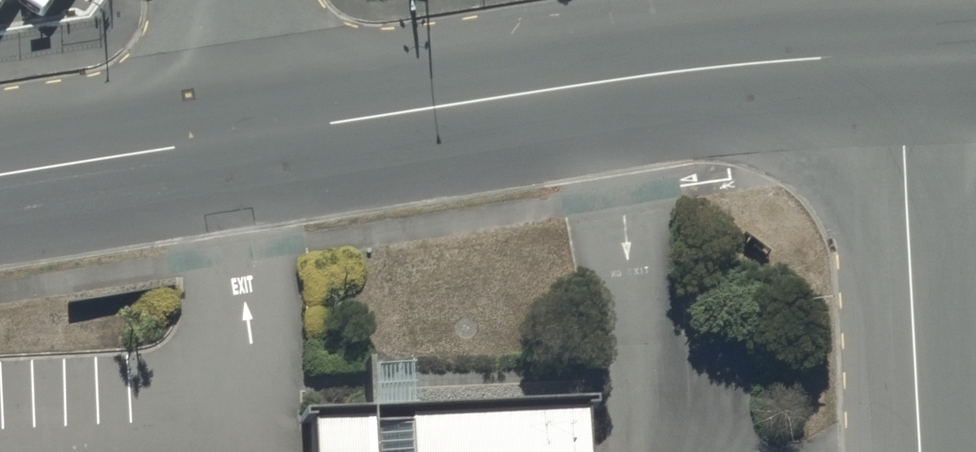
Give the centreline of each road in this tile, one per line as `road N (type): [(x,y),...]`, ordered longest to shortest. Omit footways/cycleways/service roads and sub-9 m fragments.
road 1 (tertiary): [(257,134),(719,67),(901,53)]
road 2 (unclassified): [(901,53),(923,451)]
road 3 (tertiary): [(0,174),(257,134)]
road 4 (unclassified): [(257,134),(236,0)]

